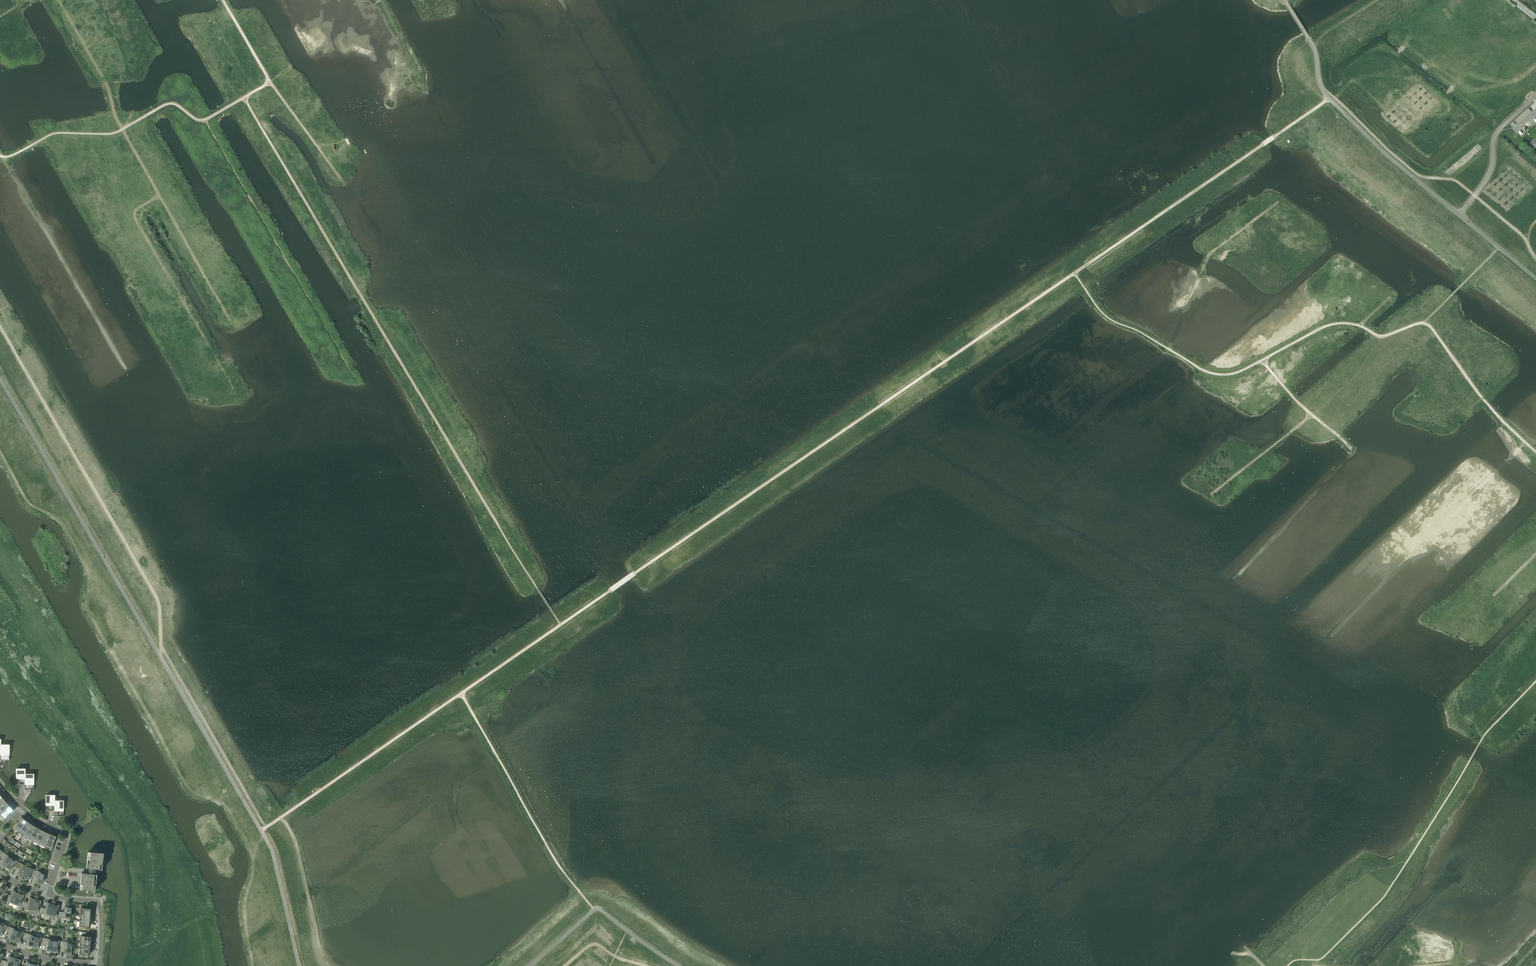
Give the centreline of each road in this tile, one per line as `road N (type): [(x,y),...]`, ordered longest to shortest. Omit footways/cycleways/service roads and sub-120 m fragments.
road 1 (residential): [(48,895),(66,833),(27,812),(0,782)]

